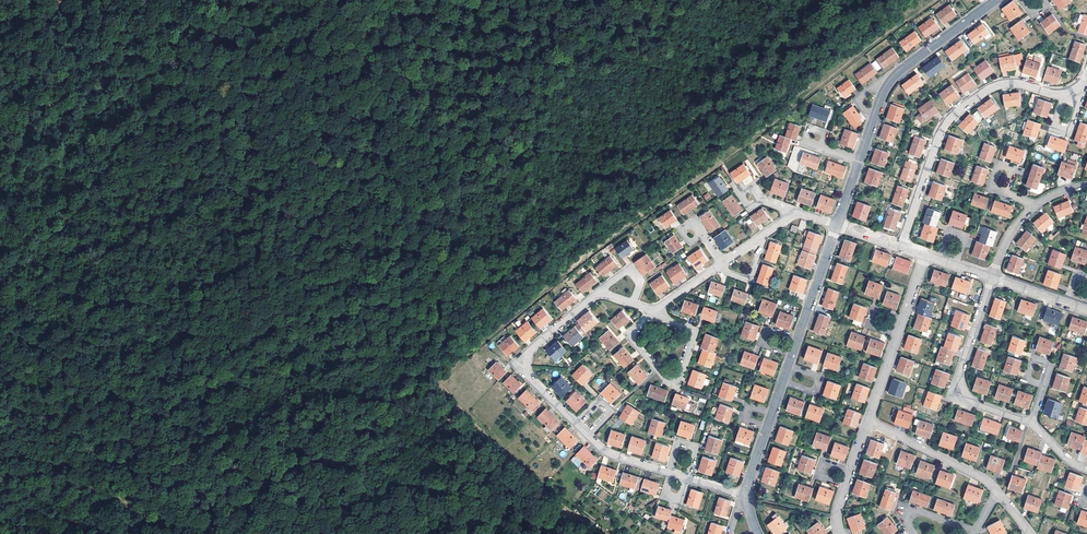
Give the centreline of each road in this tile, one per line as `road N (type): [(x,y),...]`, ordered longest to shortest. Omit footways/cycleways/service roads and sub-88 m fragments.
road 1 (residential): [(654,309),(593,296),(531,348),(530,379),(607,453),(748,497)]
road 2 (residential): [(1086,72),(1064,93),(1000,84),(950,117),(900,246)]
road 3 (residential): [(837,224),(748,497)]
road 4 (residential): [(995,0),(892,77),(859,160)]
road 5 (residential): [(992,278),(961,384),(979,405),(1032,423)]
road 6 (residential): [(655,317),(633,337),(675,382),(694,331),(661,317)]
road 7 (residential): [(925,255),(869,420)]
road 8 (residential): [(869,420),(997,492)]

